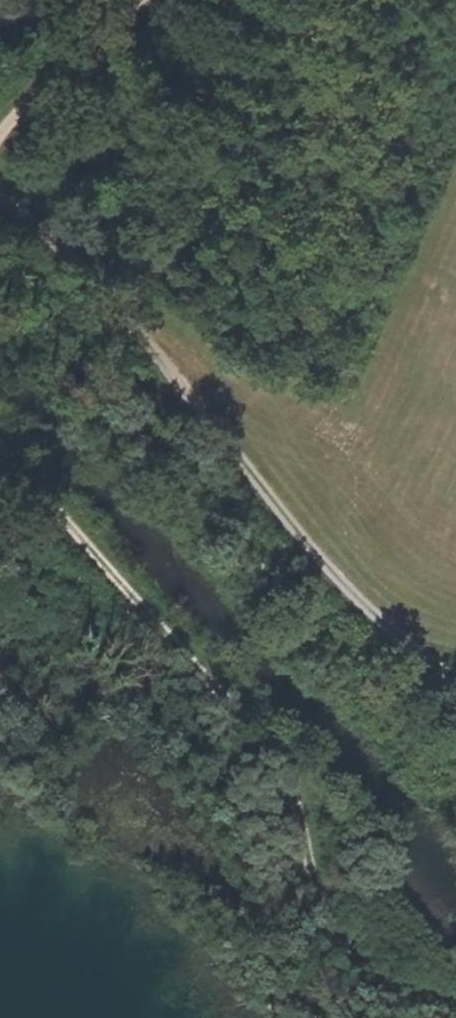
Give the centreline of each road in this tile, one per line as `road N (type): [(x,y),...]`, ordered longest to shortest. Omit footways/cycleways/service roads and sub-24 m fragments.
road 1 (track): [(0,465),(279,777),(353,965),(449,1017)]
road 2 (track): [(455,677),(421,658),(334,571),(0,178)]
road 3 (track): [(138,0),(0,134)]

